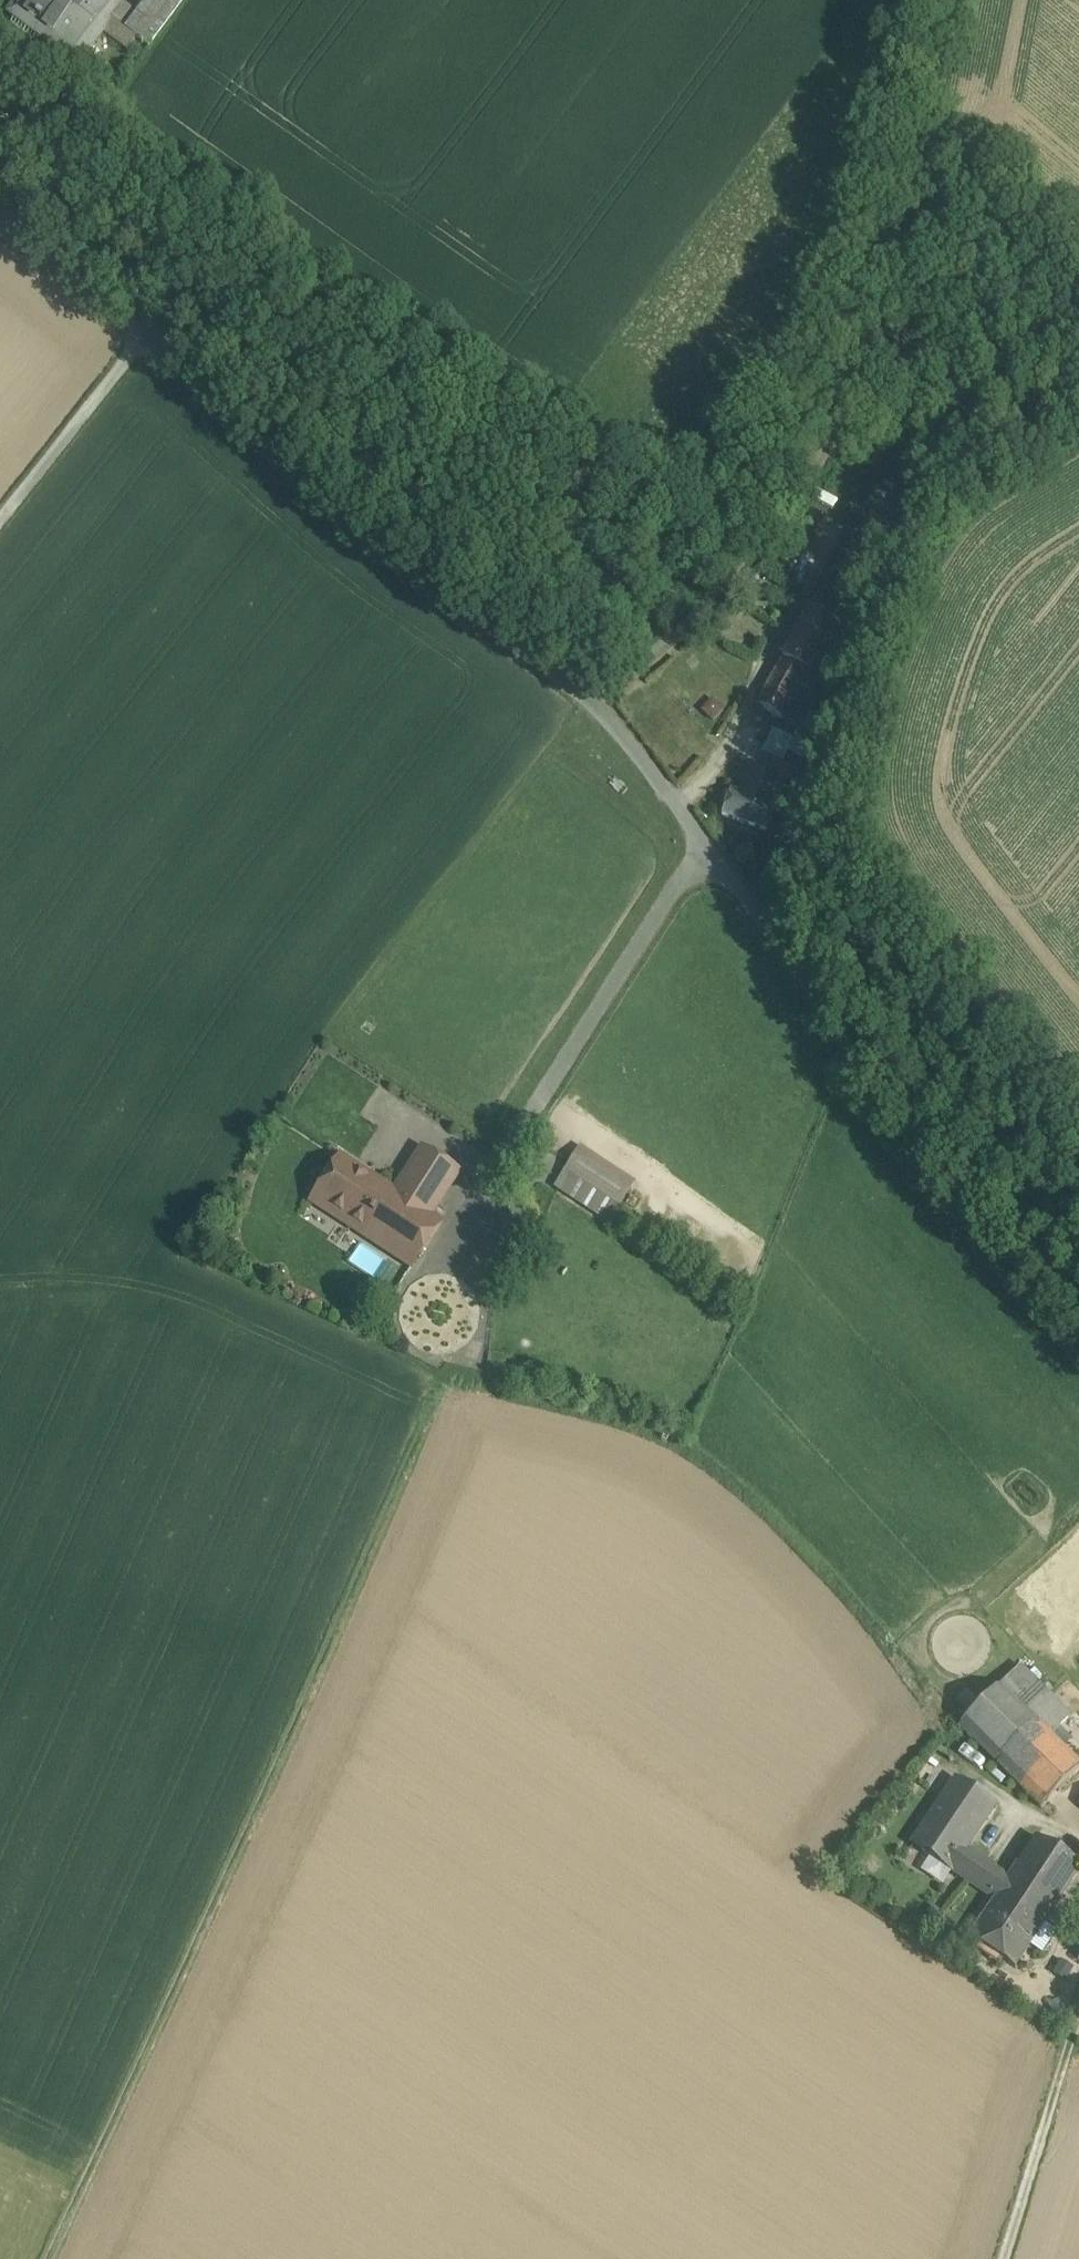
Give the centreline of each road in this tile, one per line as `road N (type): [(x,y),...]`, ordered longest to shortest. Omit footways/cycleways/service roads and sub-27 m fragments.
road 1 (residential): [(0,226),(145,330),(368,534),(611,720),(876,1069),(1078,1301)]

